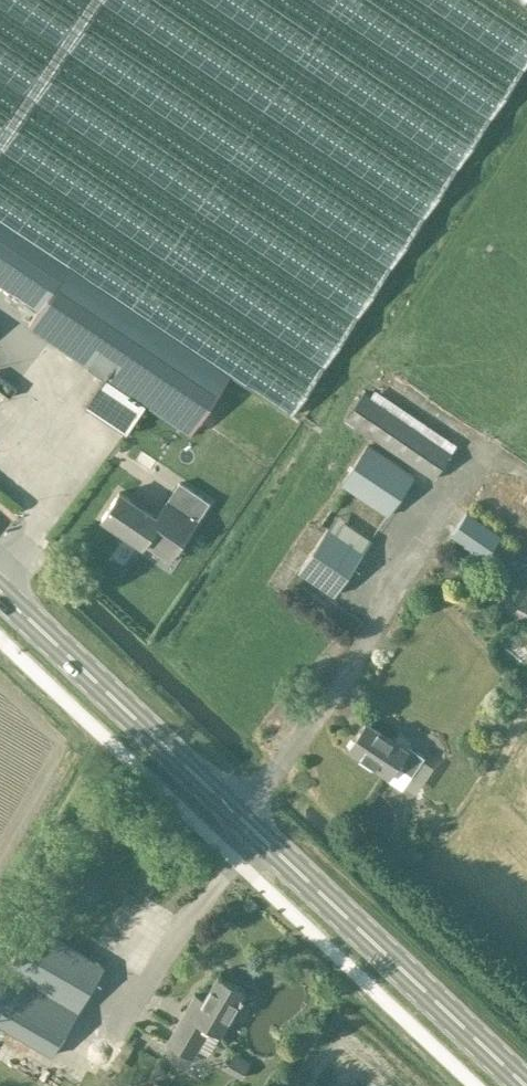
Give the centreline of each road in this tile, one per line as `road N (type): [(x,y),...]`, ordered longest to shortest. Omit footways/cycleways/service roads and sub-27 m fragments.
road 1 (secondary): [(525,1085),(0,593)]

